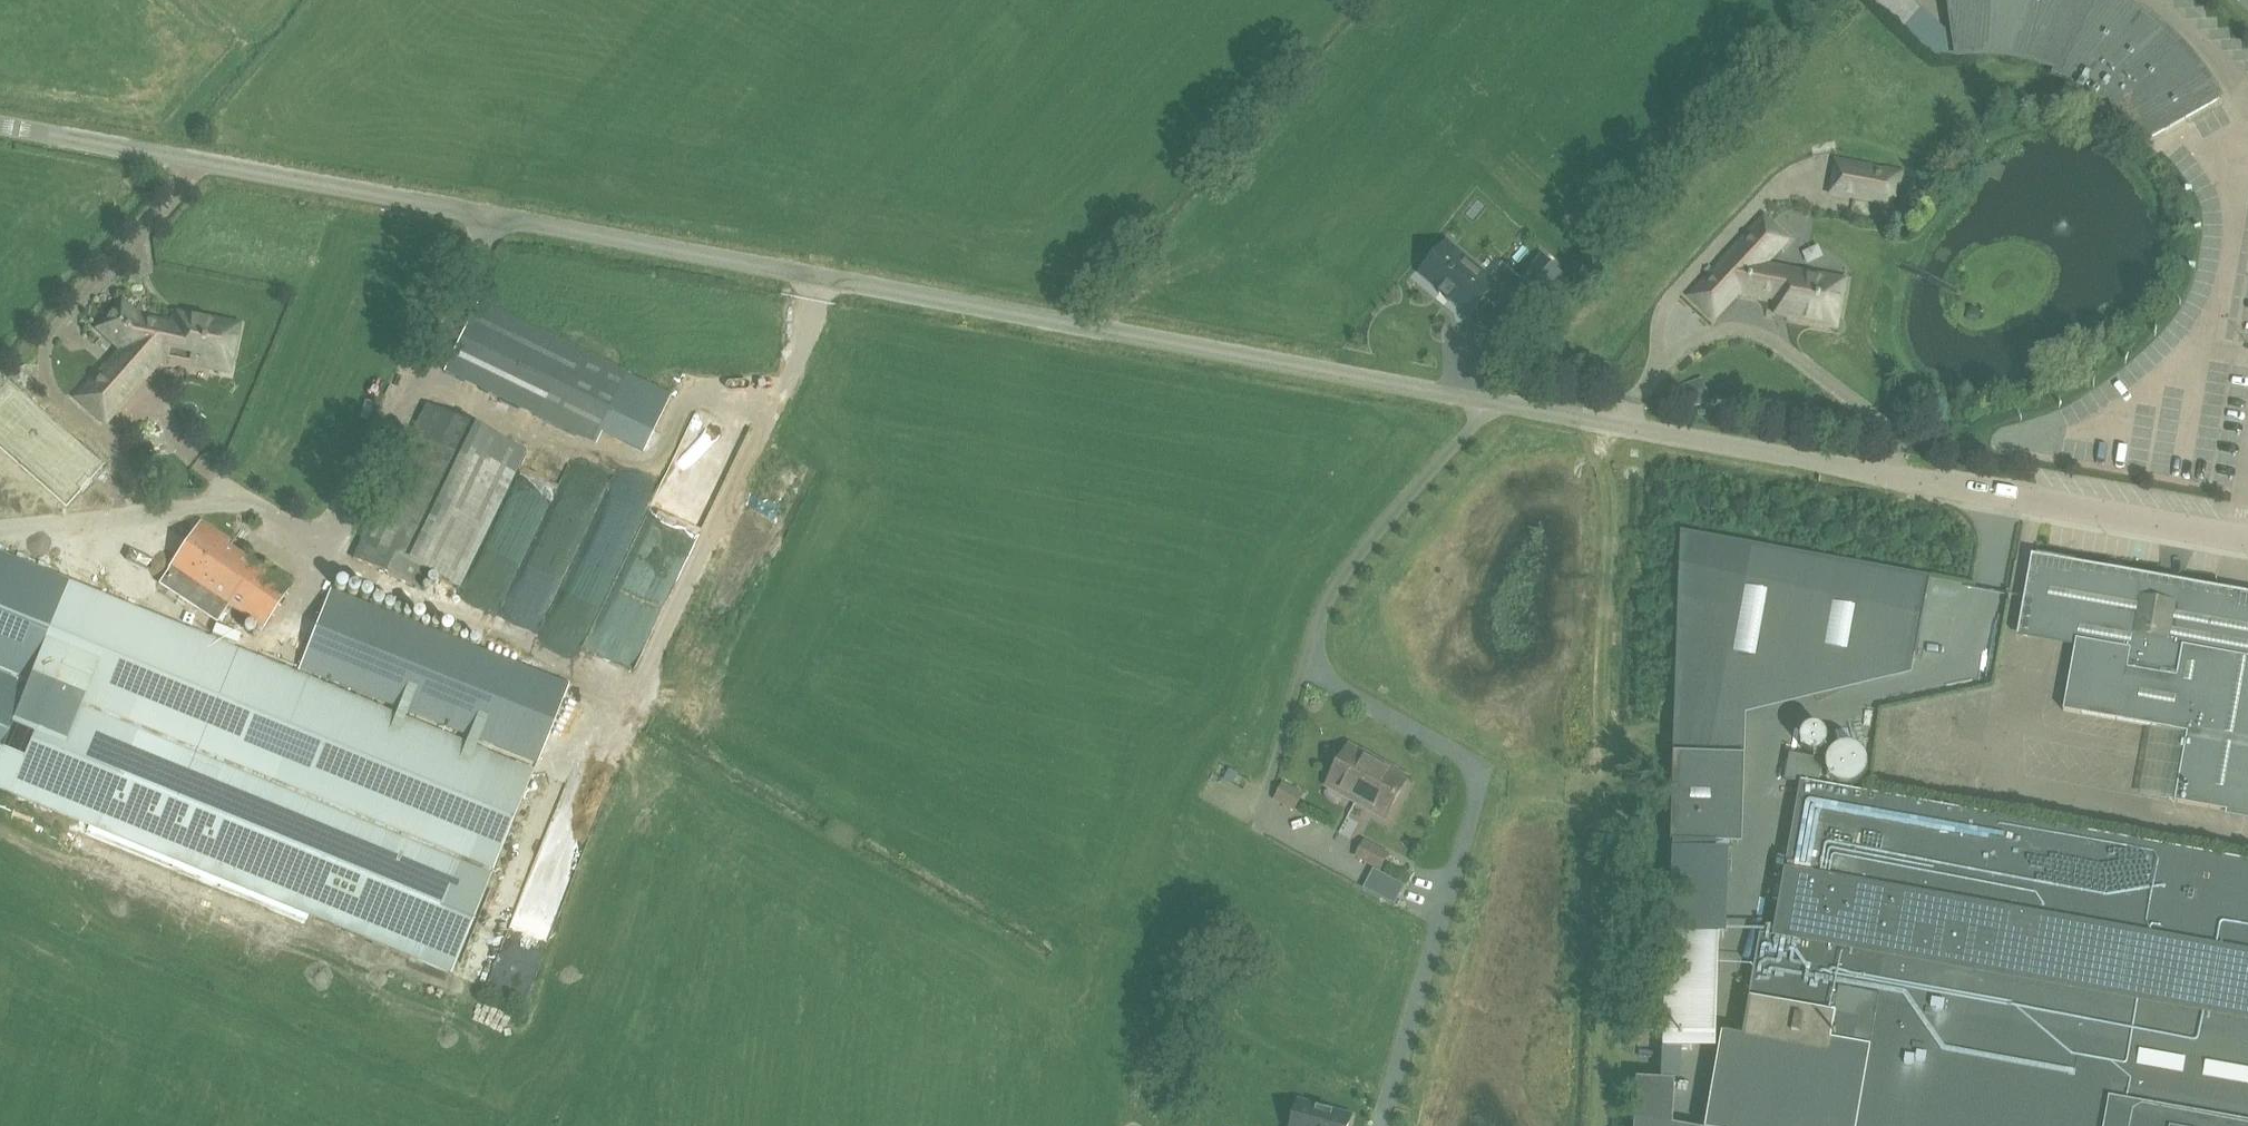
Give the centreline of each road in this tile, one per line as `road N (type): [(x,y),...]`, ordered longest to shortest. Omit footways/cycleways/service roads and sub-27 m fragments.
road 1 (unclassified): [(1803,461),(0,129)]
road 2 (residential): [(2247,542),(1803,461)]

